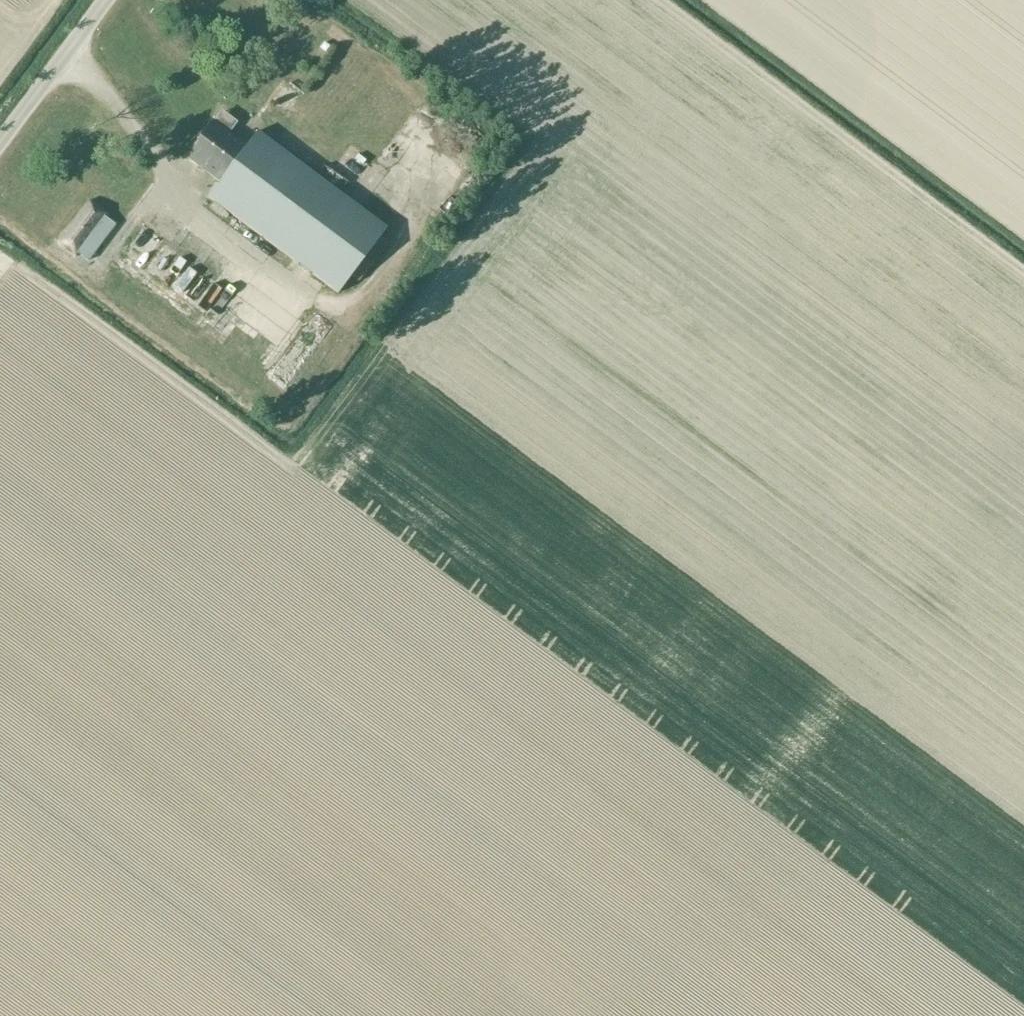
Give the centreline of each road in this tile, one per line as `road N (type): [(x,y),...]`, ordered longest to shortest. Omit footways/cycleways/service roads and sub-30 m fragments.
road 1 (unclassified): [(0,144),(107,0)]

